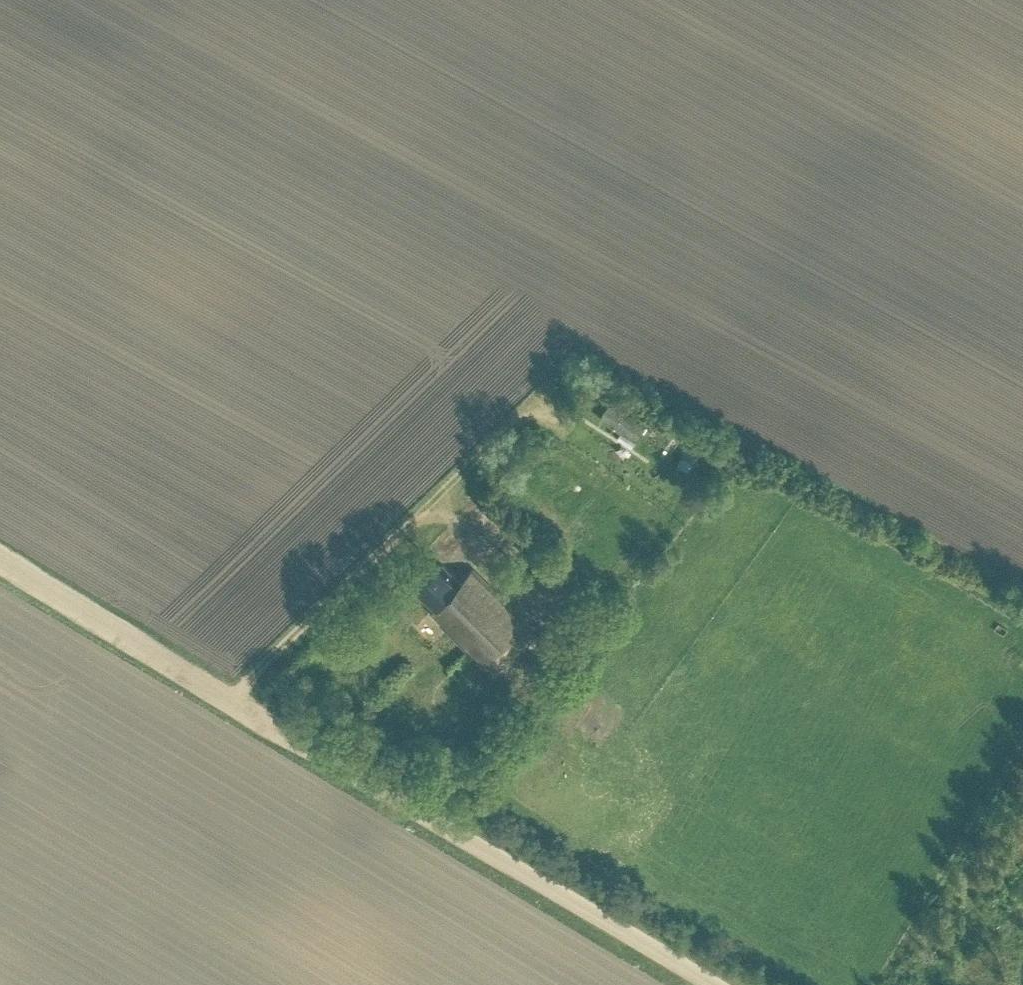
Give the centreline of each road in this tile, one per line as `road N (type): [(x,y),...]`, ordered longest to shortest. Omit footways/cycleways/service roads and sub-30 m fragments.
road 1 (track): [(714,984),(0,560)]

